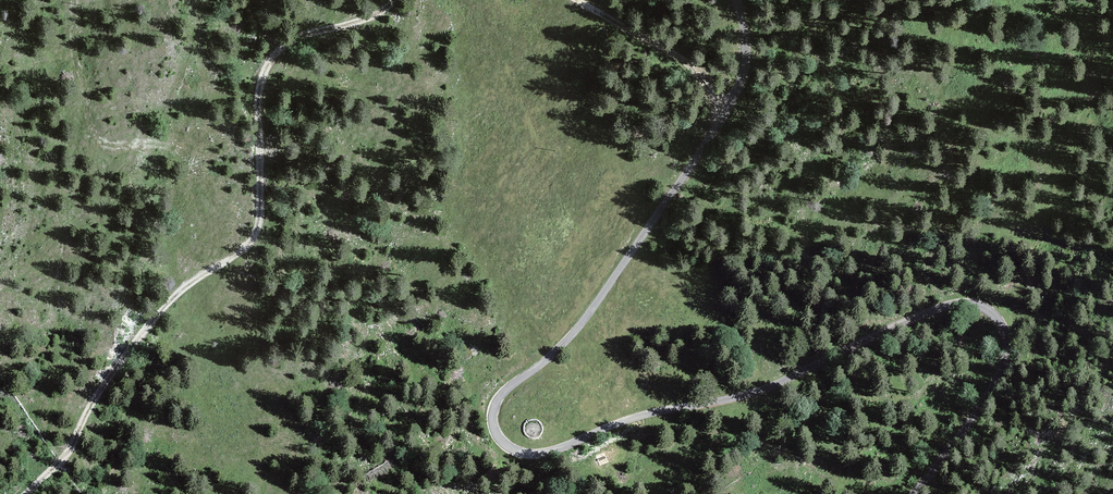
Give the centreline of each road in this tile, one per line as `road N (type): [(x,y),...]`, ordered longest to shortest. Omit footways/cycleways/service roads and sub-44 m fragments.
road 1 (track): [(913,493),(1005,361),(1002,327),(979,305),(914,318),(767,390),(638,417),(552,451),(513,450),(493,427),(500,397),(574,333),(726,112),(745,59),(738,0)]
road 2 (track): [(395,0),(376,15),(276,52),(259,95),(260,216),(251,242),(161,310),(110,376),(72,448),(26,493)]
road 3 (track): [(726,112),(695,68),(579,0)]

